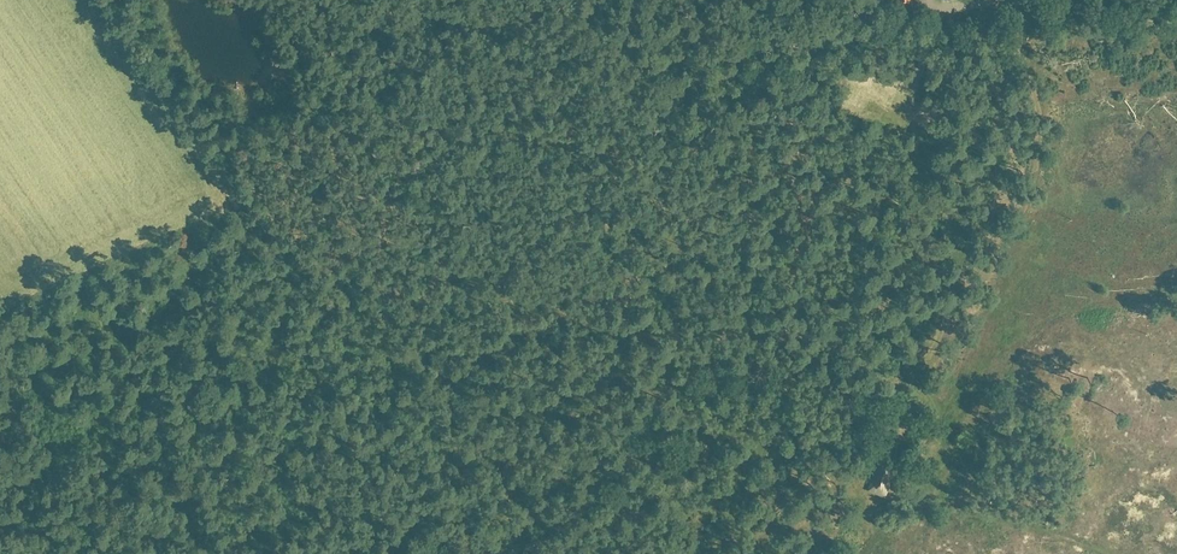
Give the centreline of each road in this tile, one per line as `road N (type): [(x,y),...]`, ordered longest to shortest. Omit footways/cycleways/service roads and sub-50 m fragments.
road 1 (track): [(1025,4),(1176,20)]

